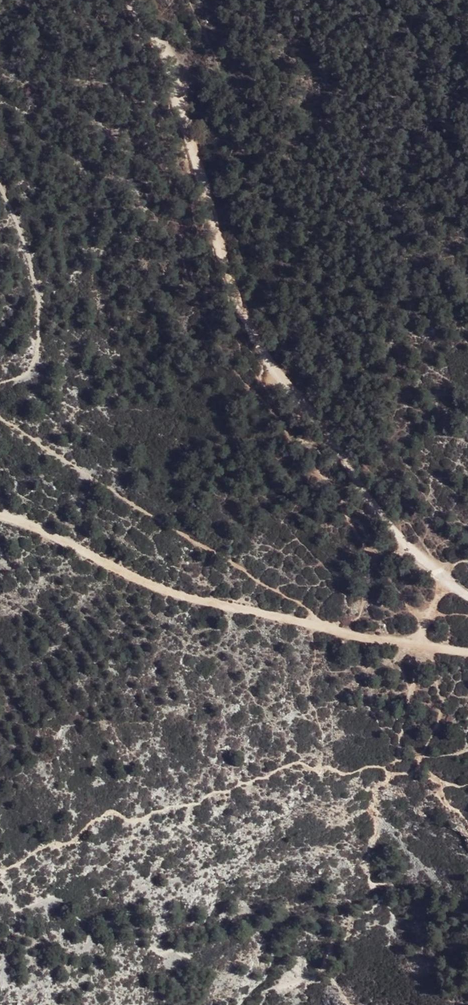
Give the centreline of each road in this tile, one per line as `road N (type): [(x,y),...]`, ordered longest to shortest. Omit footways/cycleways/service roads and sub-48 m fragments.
road 1 (track): [(129,0),(173,64),(250,331),(381,516),(444,579)]
road 2 (track): [(0,516),(194,600),(364,637),(467,650)]

